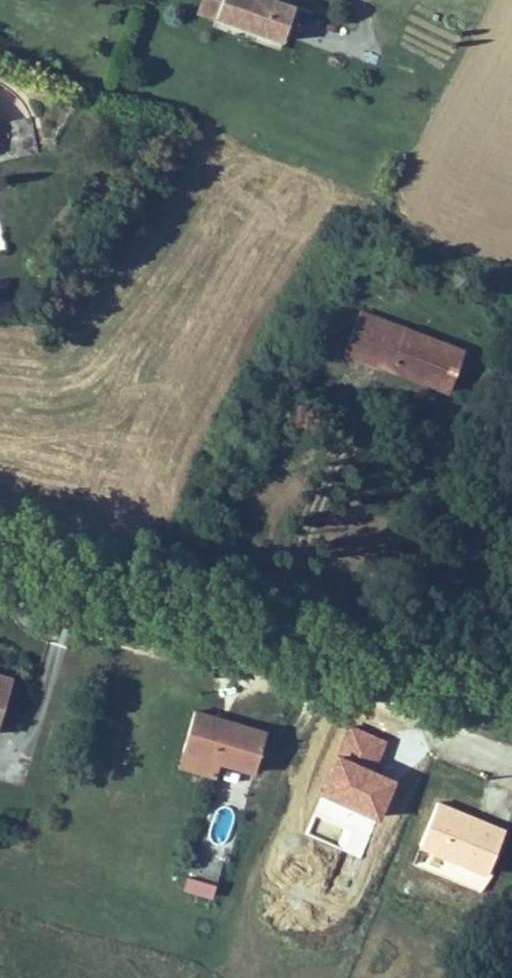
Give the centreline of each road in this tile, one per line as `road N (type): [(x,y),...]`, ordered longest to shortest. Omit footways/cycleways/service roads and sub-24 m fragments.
road 1 (tertiary): [(0,552),(511,710)]

